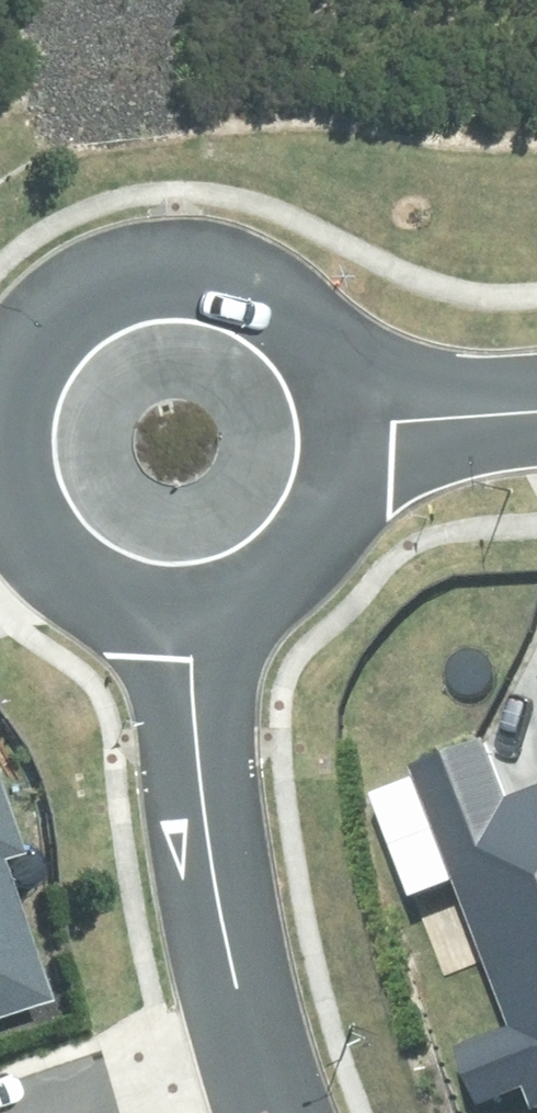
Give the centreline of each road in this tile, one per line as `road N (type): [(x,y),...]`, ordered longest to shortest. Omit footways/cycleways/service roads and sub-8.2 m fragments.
road 1 (residential): [(192,596),(135,592),(82,570),(40,532),(12,482),(2,426),(10,370),(37,319),(78,280),(129,256),(186,250),(242,263),(284,287),(317,322),(340,365),(349,413)]
road 2 (residential): [(255,1047),(192,596)]
road 3 (residential): [(349,413),(344,466),(324,515),(289,555),(244,583),(192,596)]
road 4 (residential): [(13,1112),(255,1047)]
road 5 (residential): [(349,413),(536,407)]

